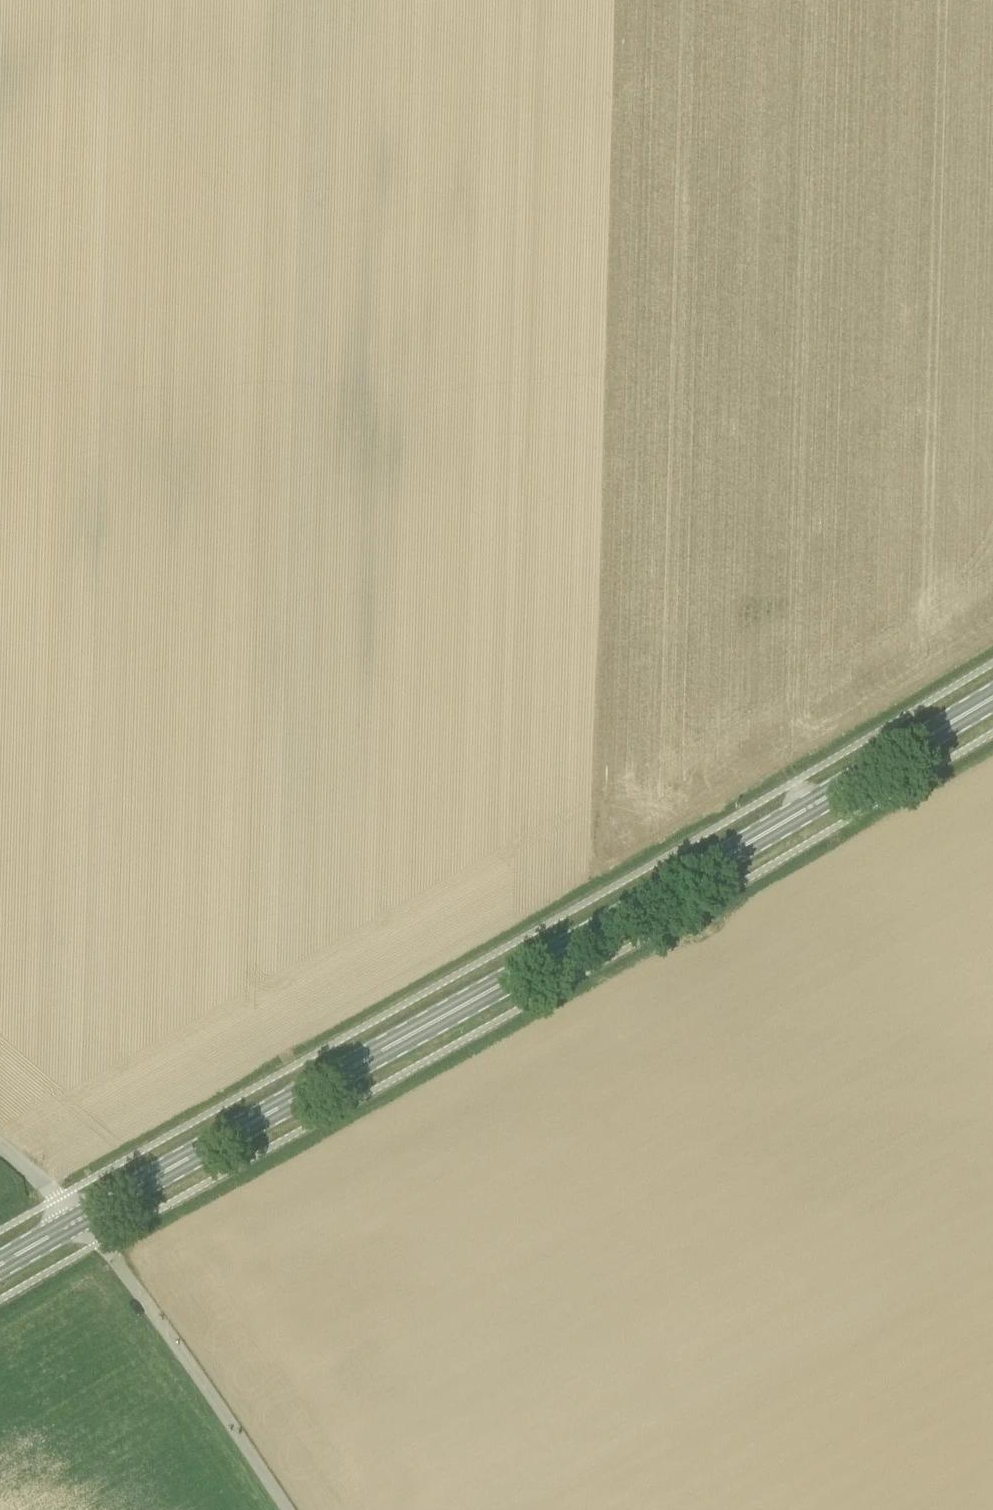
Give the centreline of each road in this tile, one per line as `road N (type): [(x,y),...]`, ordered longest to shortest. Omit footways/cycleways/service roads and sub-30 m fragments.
road 1 (secondary): [(83,1217),(992,702)]
road 2 (unclassified): [(288,1509),(83,1217)]

